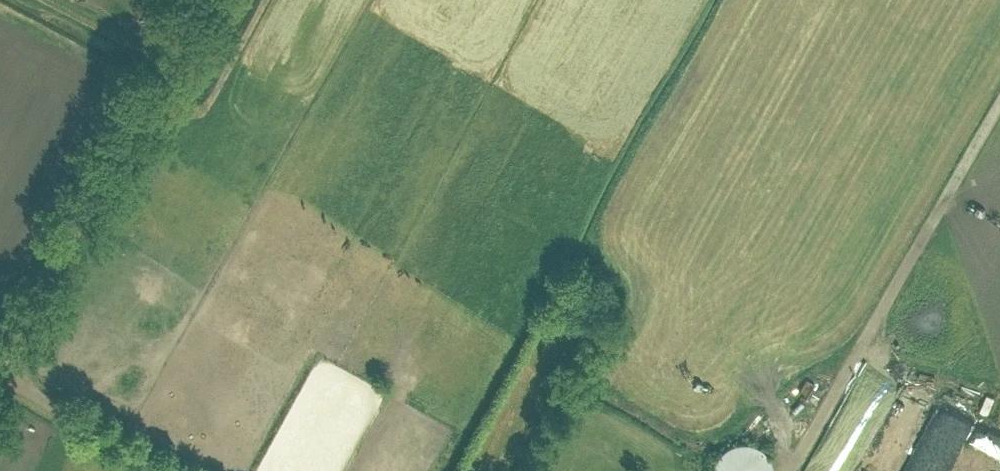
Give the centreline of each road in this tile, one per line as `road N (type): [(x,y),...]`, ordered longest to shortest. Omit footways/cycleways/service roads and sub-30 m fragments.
road 1 (unclassified): [(0,360),(201,0)]

